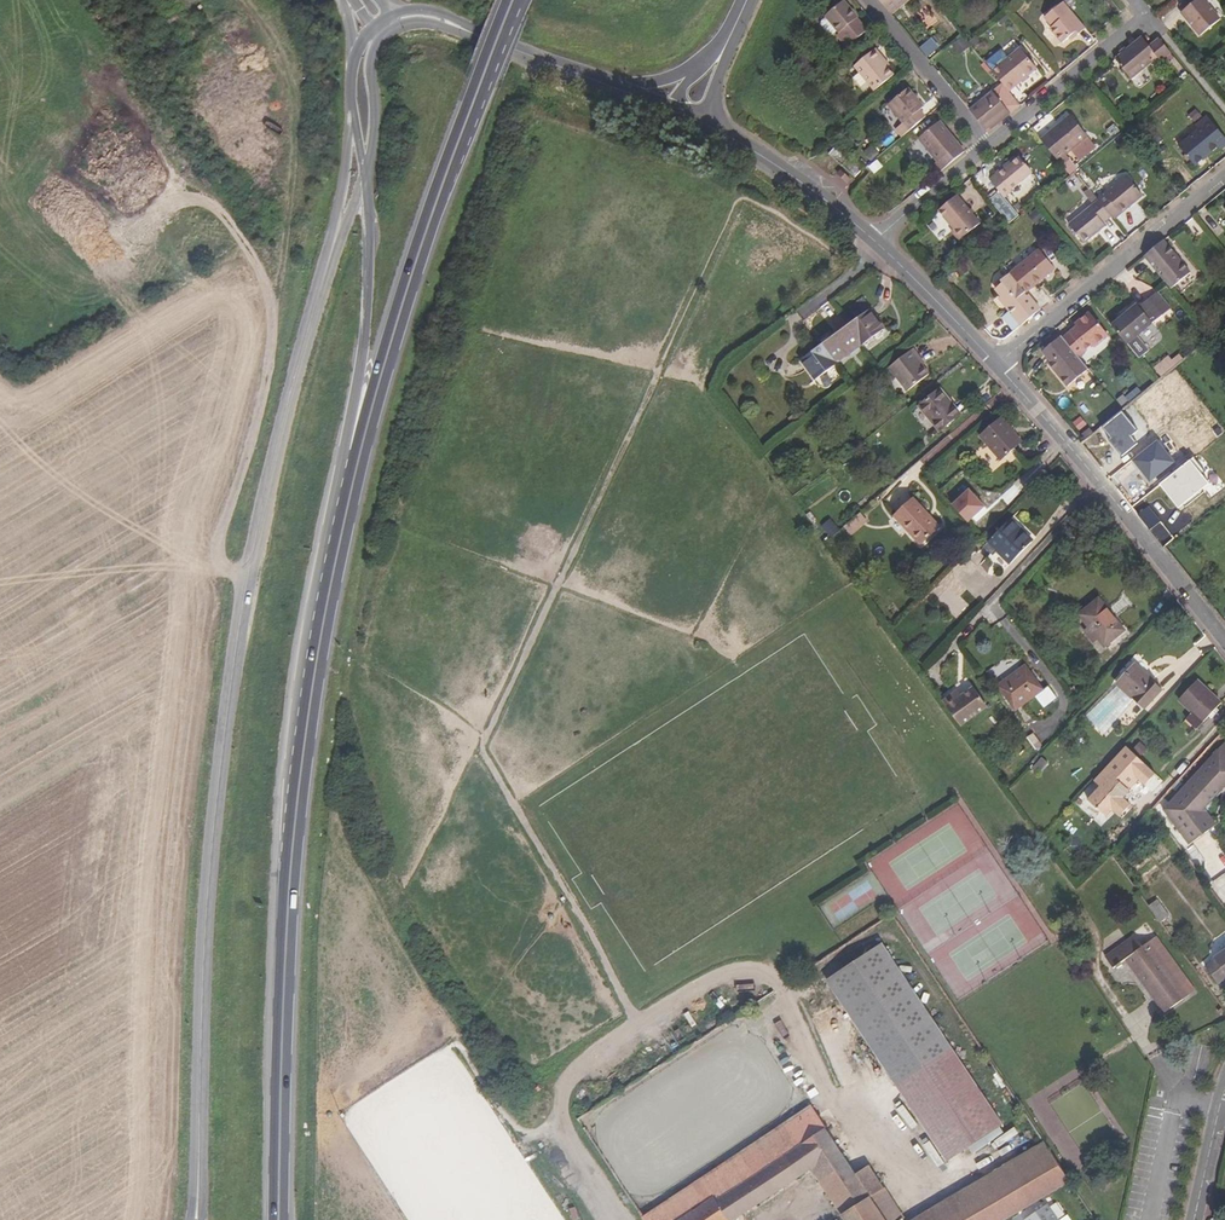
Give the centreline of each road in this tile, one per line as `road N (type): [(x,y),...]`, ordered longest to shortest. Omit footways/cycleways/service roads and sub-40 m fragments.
road 1 (tertiary): [(321,284),(257,528),(236,640),(214,823),(197,1209)]
road 2 (primary): [(278,1219),(294,834),(344,516)]
road 3 (primary): [(344,516),(424,238),(515,0)]
road 4 (tertiary): [(1224,638),(997,365)]
road 5 (tertiary): [(365,172),(368,299),(348,425),(344,516)]
road 6 (residential): [(997,365),(1224,175)]
road 7 (residential): [(984,147),(1146,23),(1128,0)]
road 8 (tertiary): [(601,82),(442,20),(392,21)]
road 9 (tertiary): [(350,83),(321,284)]
road 10 (tertiary): [(873,239),(768,160),(707,126)]
road 11 (residential): [(984,147),(863,0)]
road 12 (tertiary): [(997,365),(873,239)]
road 13 (residential): [(873,239),(984,147)]
road 14 (tertiary): [(365,172),(375,118),(373,36)]
road 15 (tertiary): [(1194,1219),(1224,1087)]
road 16 (tertiary): [(321,284),(365,172)]

